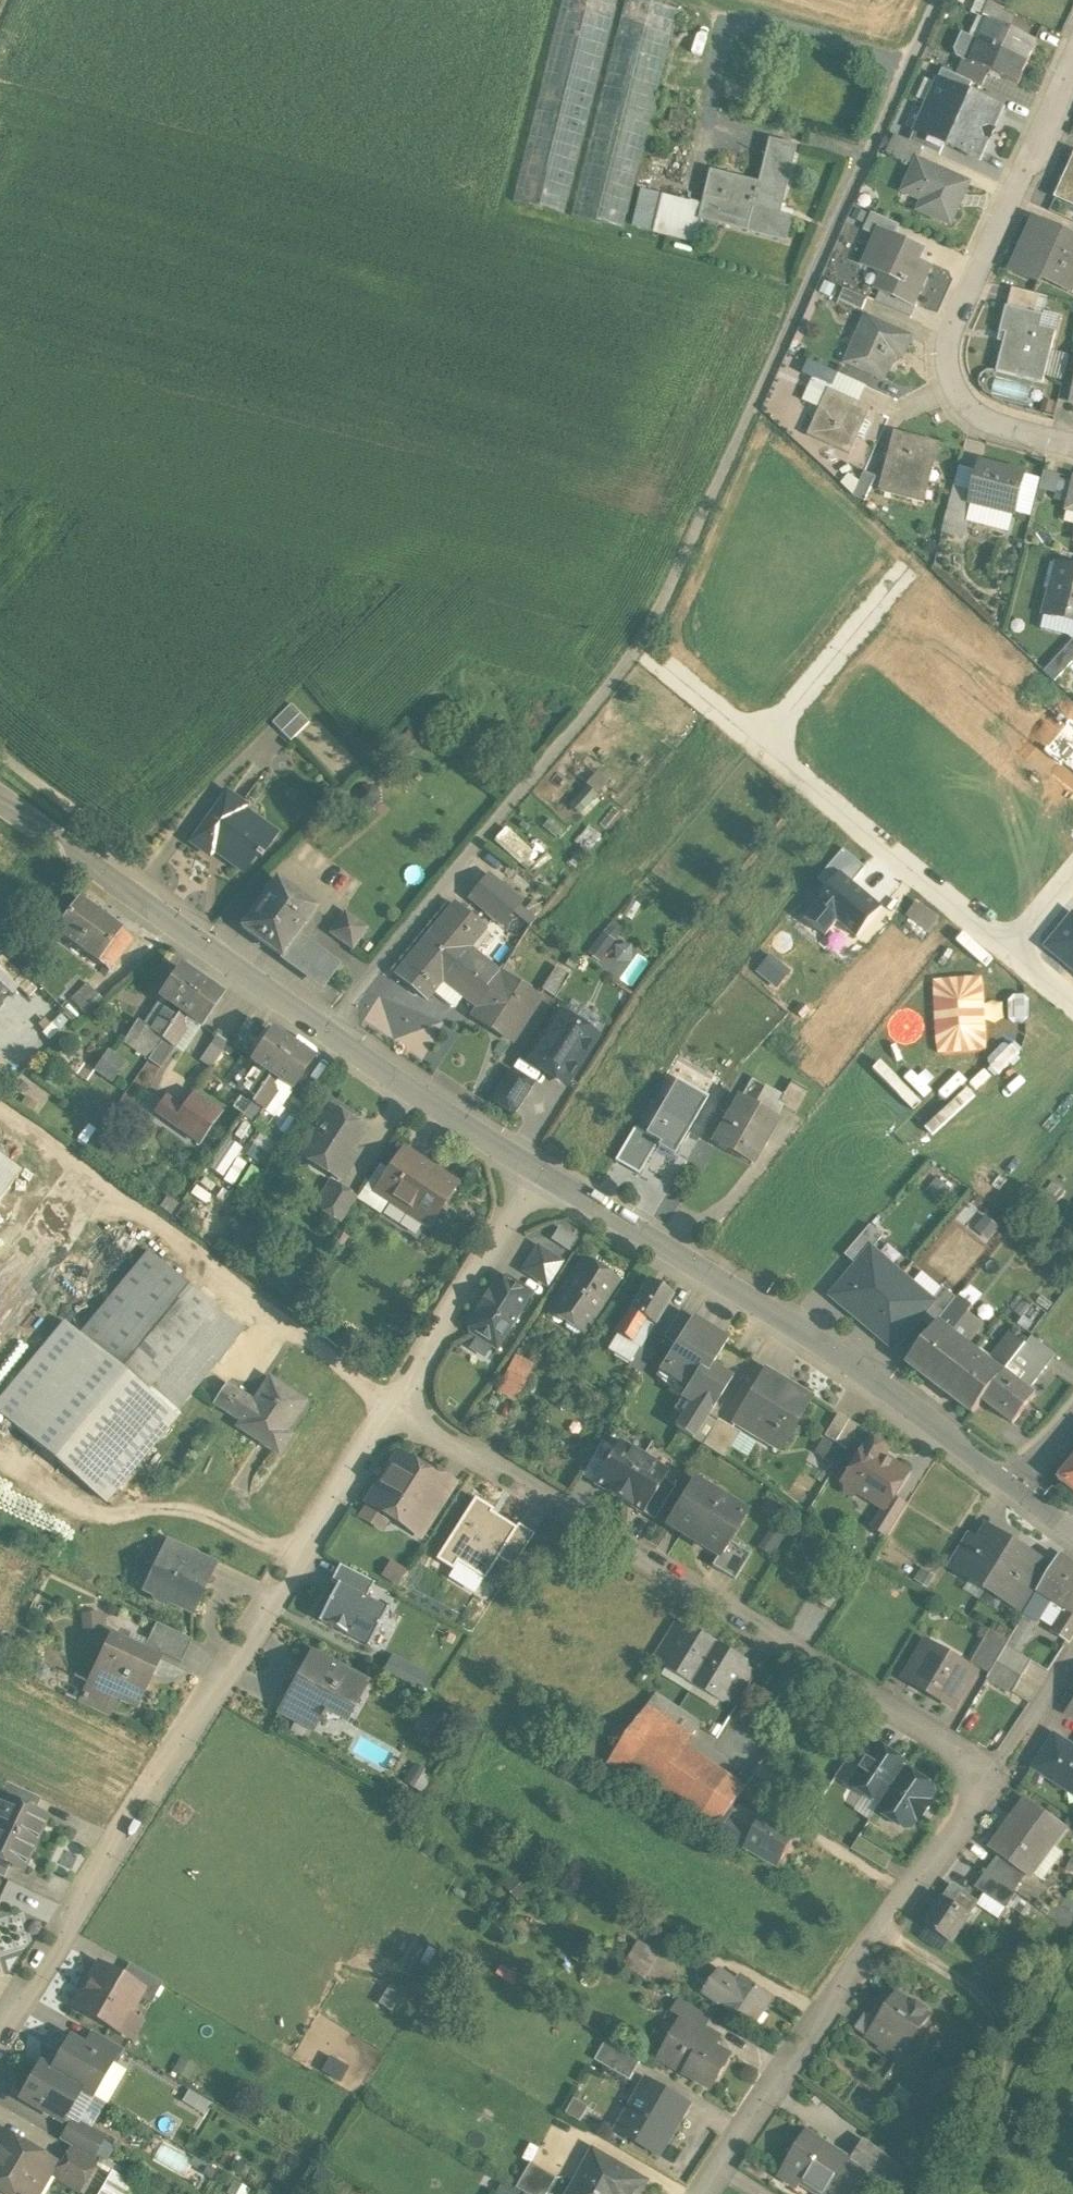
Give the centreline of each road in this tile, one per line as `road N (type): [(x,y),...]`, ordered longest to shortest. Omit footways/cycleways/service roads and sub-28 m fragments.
road 1 (residential): [(329,1039),(352,997),(635,654),(941,0)]
road 2 (residential): [(396,1413),(0,2038)]
road 3 (residential): [(993,1782),(396,1413)]
road 4 (tertiary): [(1015,1488),(816,1338),(542,1178)]
road 5 (residential): [(716,2193),(993,1782)]
road 6 (residential): [(1072,67),(958,319),(947,364),(956,396),(978,422),(1072,449)]
road 7 (tertiary): [(329,1039),(55,833),(0,805)]
road 8 (residential): [(1012,947),(760,740)]
road 9 (residential): [(542,1178),(396,1413)]
road 10 (tertiary): [(542,1178),(329,1039)]
road 11 (residential): [(760,740),(909,565)]
road 12 (track): [(1018,2061),(982,1996),(890,1931)]
road 13 (track): [(1018,2061),(959,2193)]
road 14 (residential): [(993,1782),(1072,1662)]

